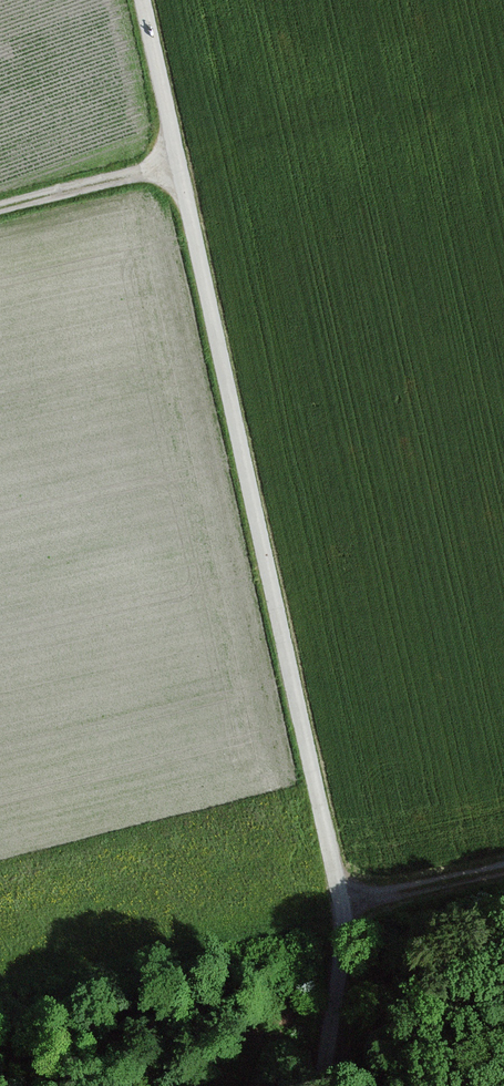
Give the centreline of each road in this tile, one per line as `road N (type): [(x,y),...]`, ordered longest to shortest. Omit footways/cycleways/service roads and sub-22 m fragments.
road 1 (unclassified): [(146,0),(342,902),(346,932),(324,1085)]
road 2 (track): [(182,164),(0,210)]
road 3 (track): [(503,868),(342,902)]

